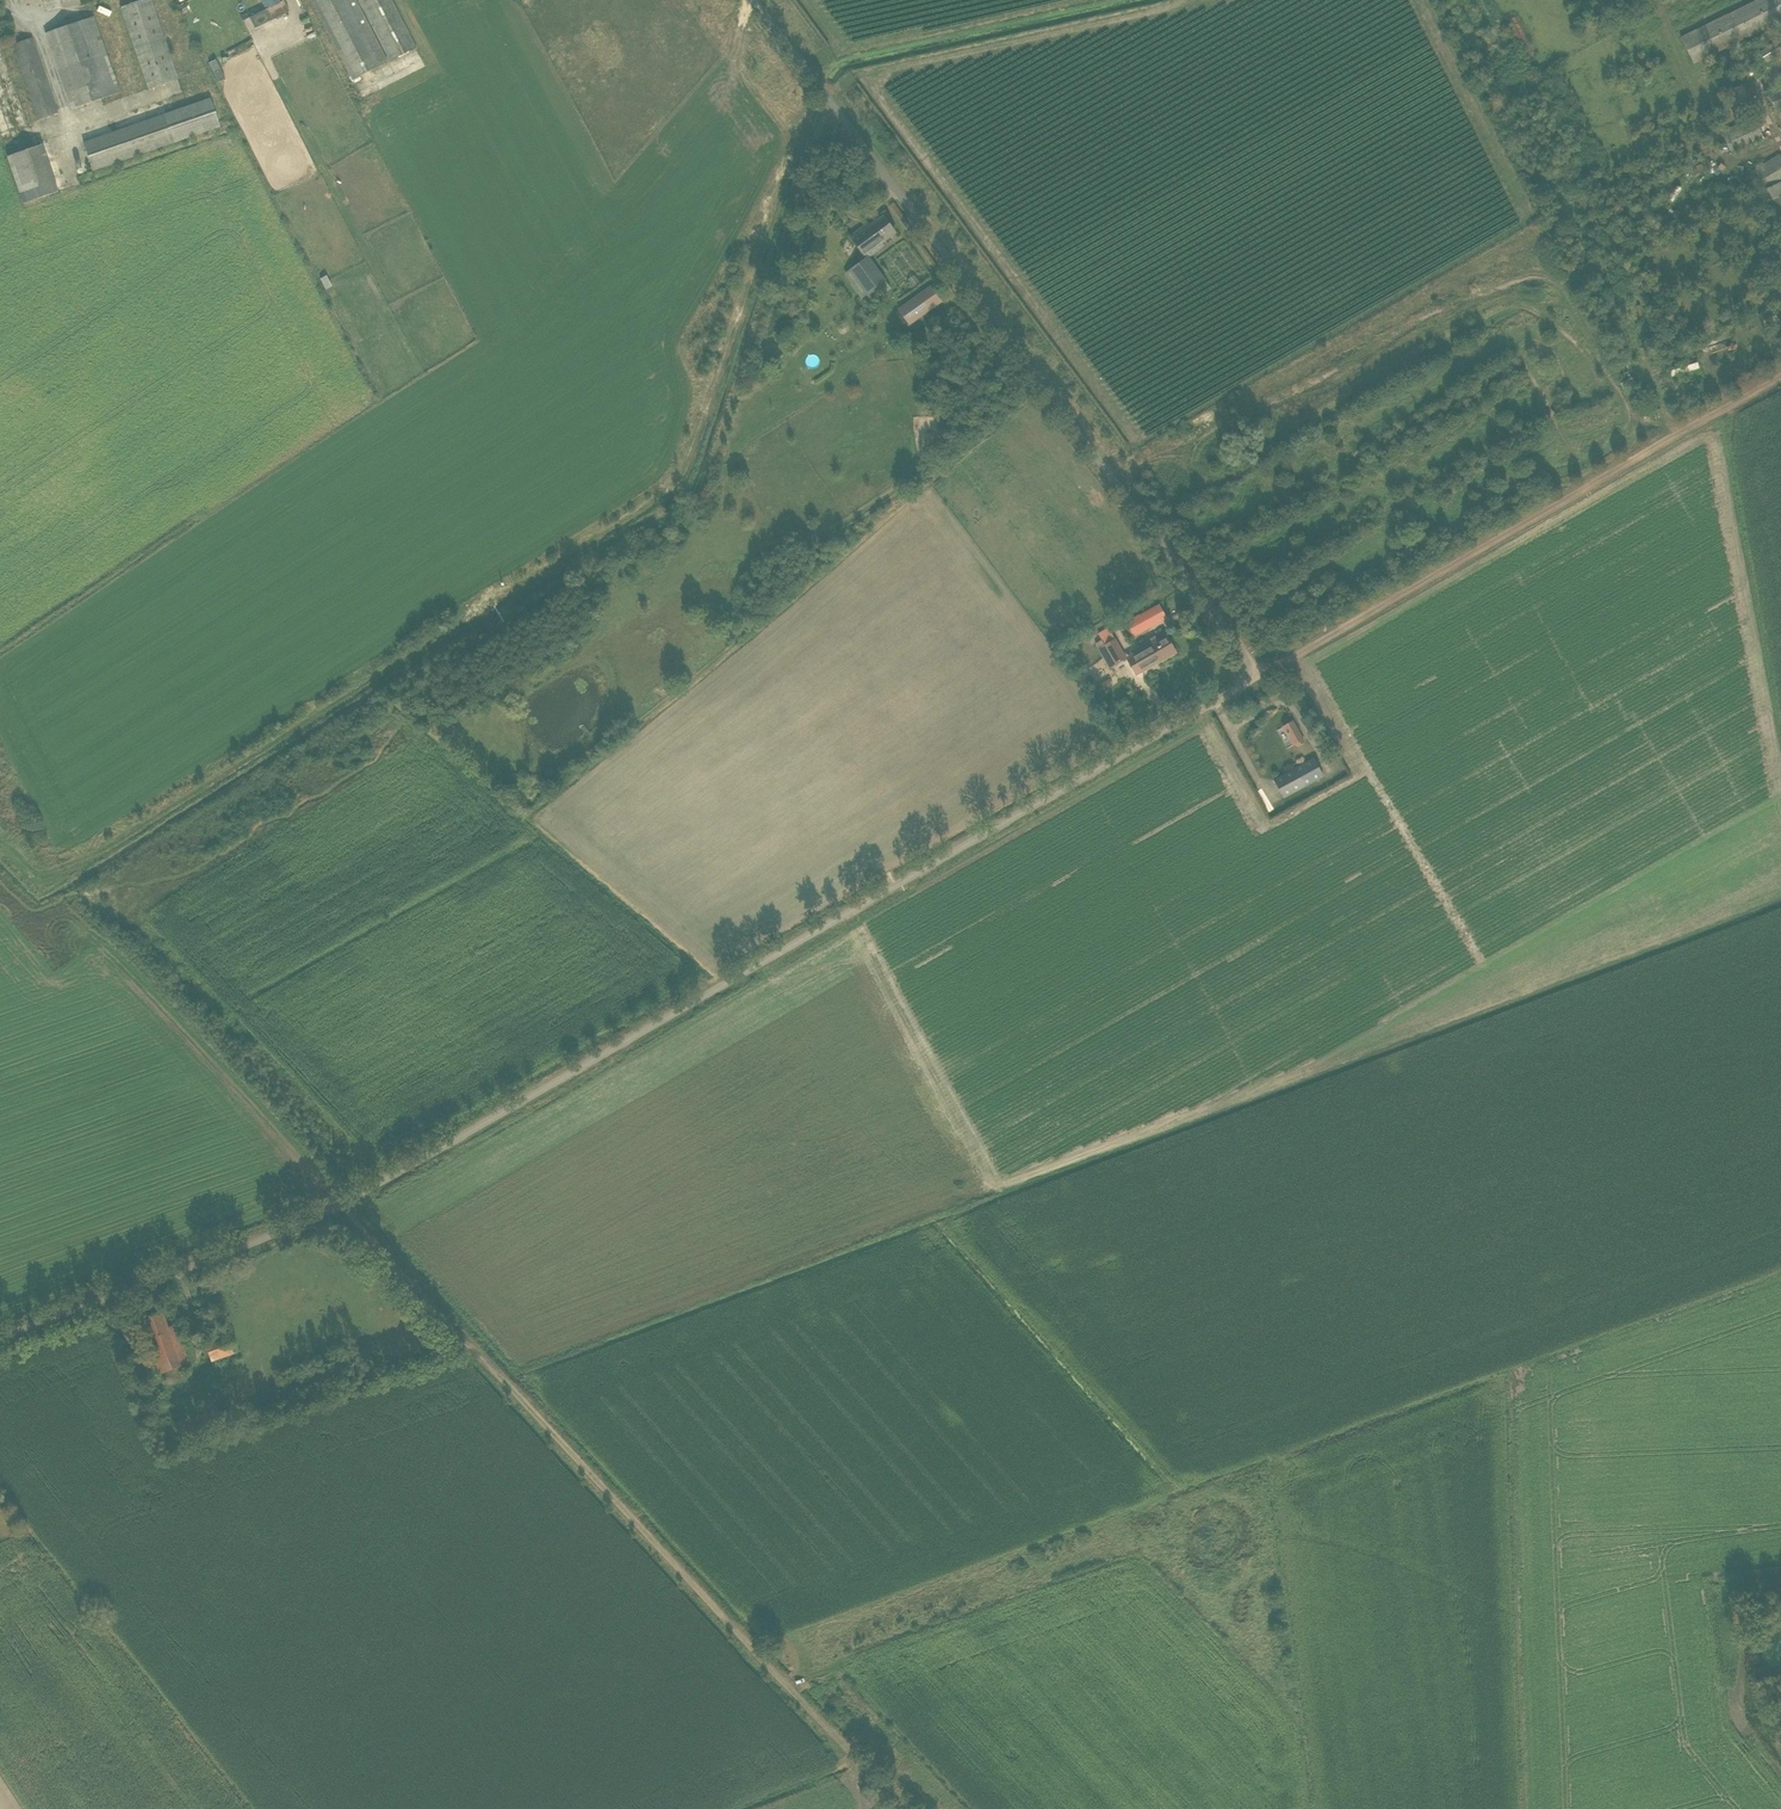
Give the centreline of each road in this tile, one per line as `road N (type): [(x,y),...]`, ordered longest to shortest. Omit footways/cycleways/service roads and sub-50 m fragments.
road 1 (unclassified): [(0,1339),(298,1222),(460,1139),(1261,674),(756,0)]
road 2 (track): [(336,1202),(901,1808)]
road 3 (track): [(1261,674),(1780,381)]

